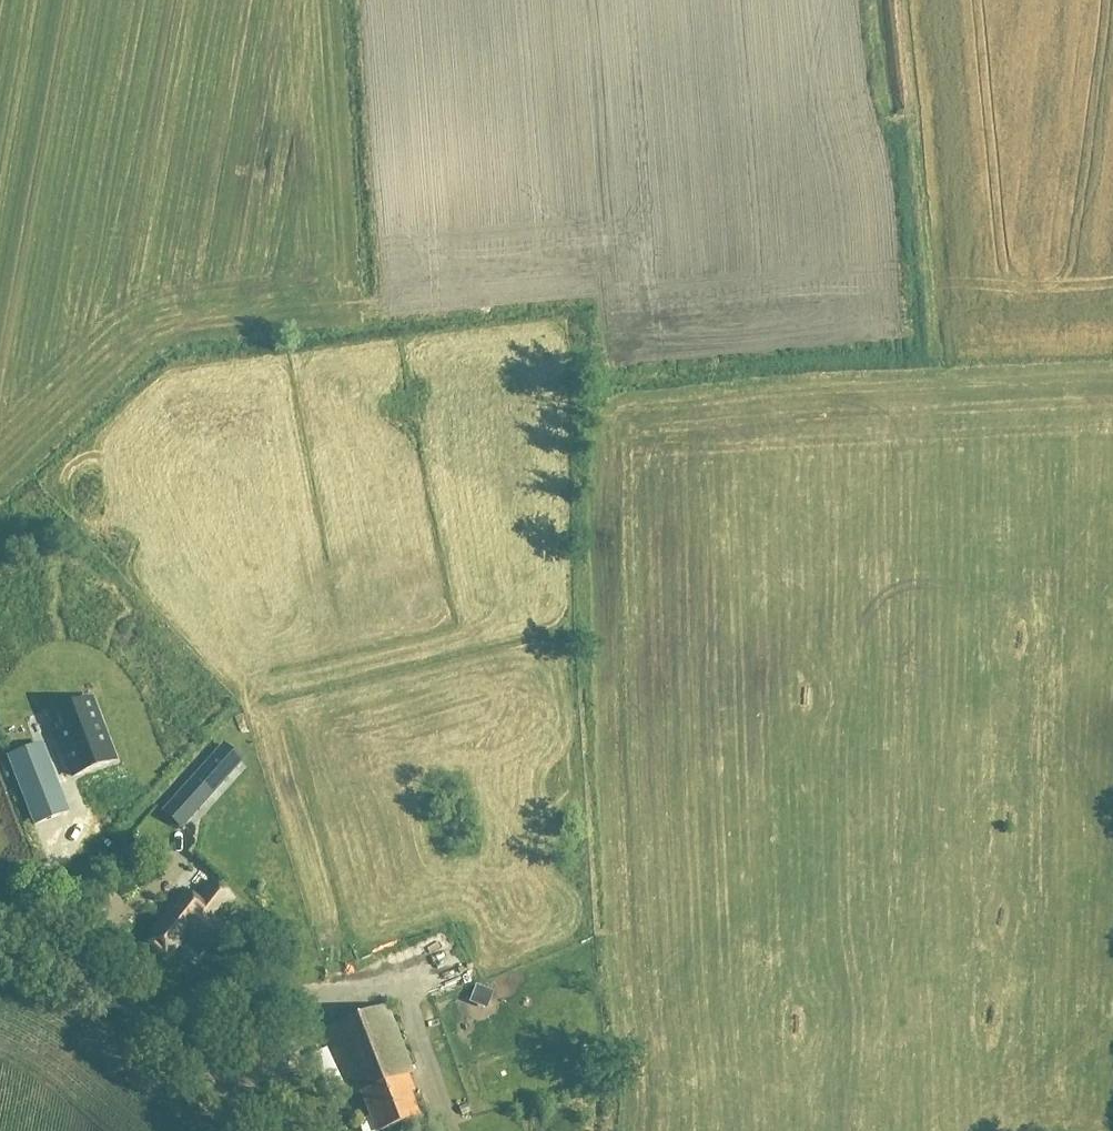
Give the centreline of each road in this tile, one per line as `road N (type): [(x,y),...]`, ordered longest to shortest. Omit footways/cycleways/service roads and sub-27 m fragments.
road 1 (unclassified): [(284,1130),(55,950),(0,933)]

